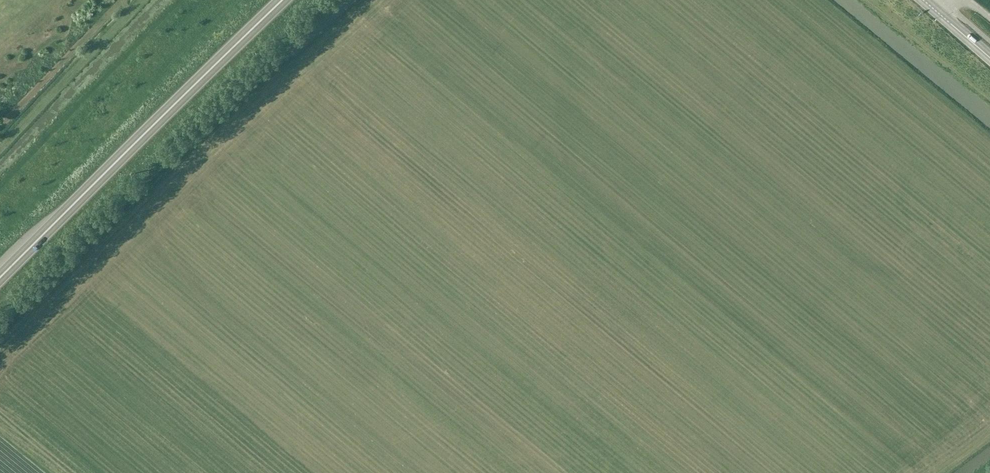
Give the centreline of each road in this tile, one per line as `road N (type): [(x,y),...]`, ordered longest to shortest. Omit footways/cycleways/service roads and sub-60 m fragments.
road 1 (trunk): [(0,284),(287,0)]

